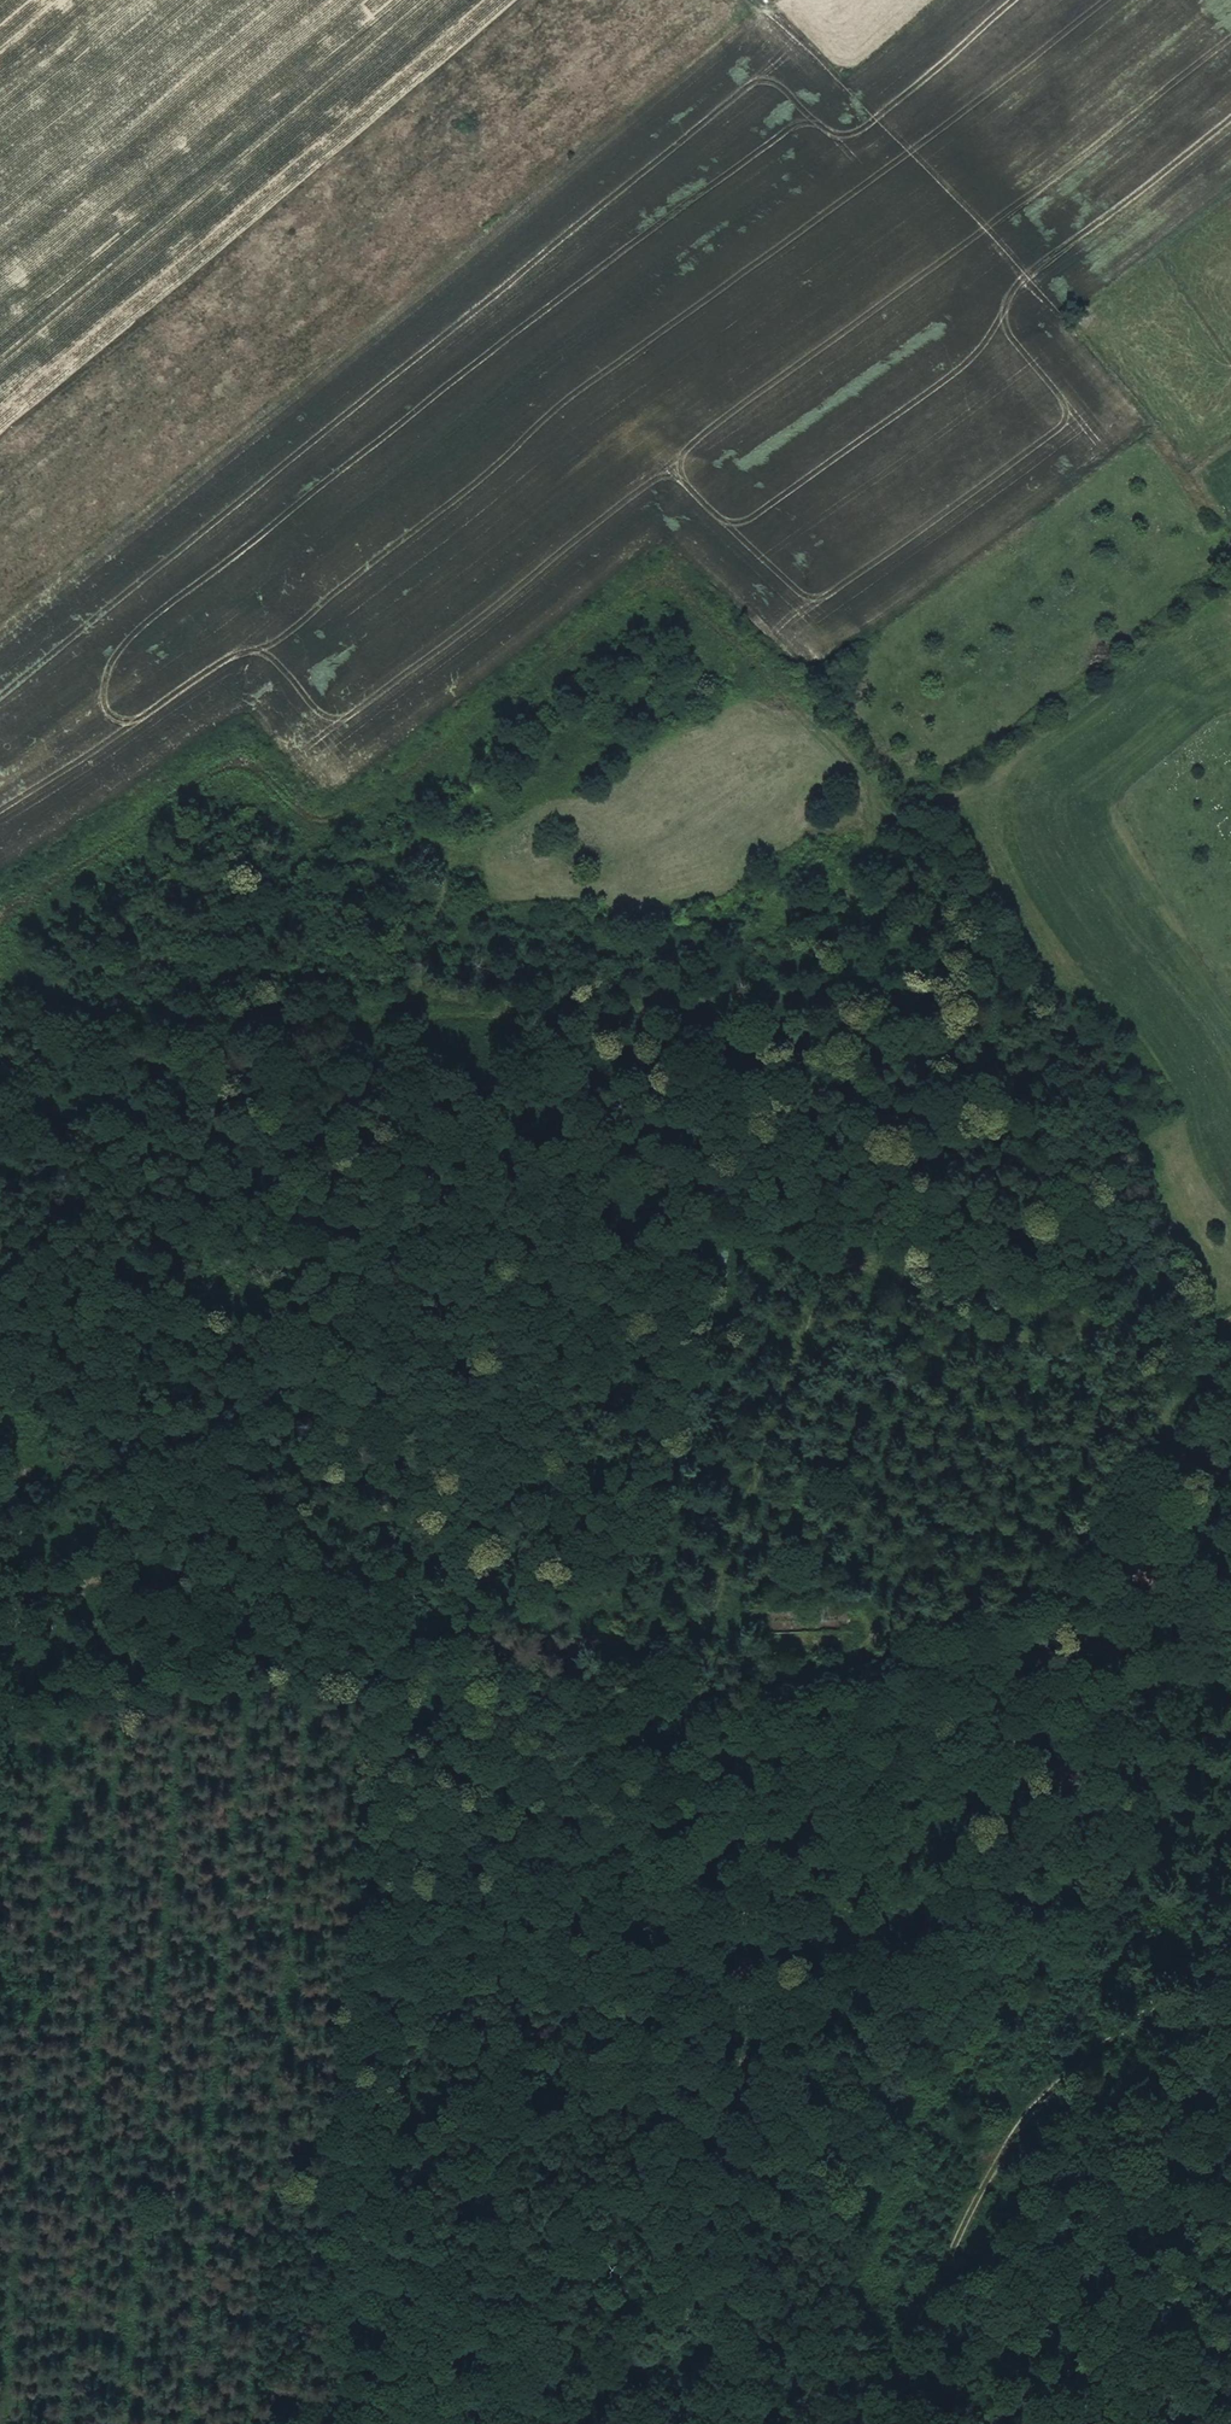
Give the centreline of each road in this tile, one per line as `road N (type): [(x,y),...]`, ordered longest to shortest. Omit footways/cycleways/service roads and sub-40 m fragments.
road 1 (track): [(912,2340),(980,2187),(1013,2136),(1070,2075),(1191,1974),(1230,1915)]

